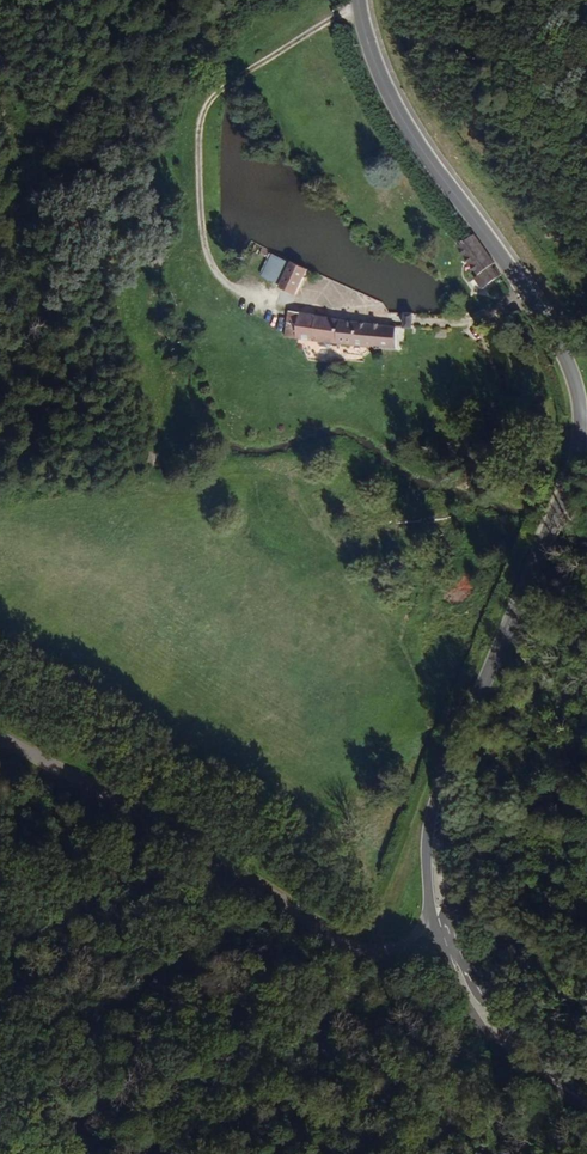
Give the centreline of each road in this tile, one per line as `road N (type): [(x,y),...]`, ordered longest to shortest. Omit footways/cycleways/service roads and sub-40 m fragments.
road 1 (tertiary): [(359,0),(399,113),(564,346),(585,422),(577,468),(436,803),(432,855),(445,942)]
road 2 (track): [(360,5),(207,105),(200,195),(212,264),(225,283),(257,298),(408,320),(469,322),(528,294)]
road 3 (unclassified): [(445,942),(374,957),(0,736)]
road 4 (tertiary): [(445,942),(494,1035),(586,1102)]

